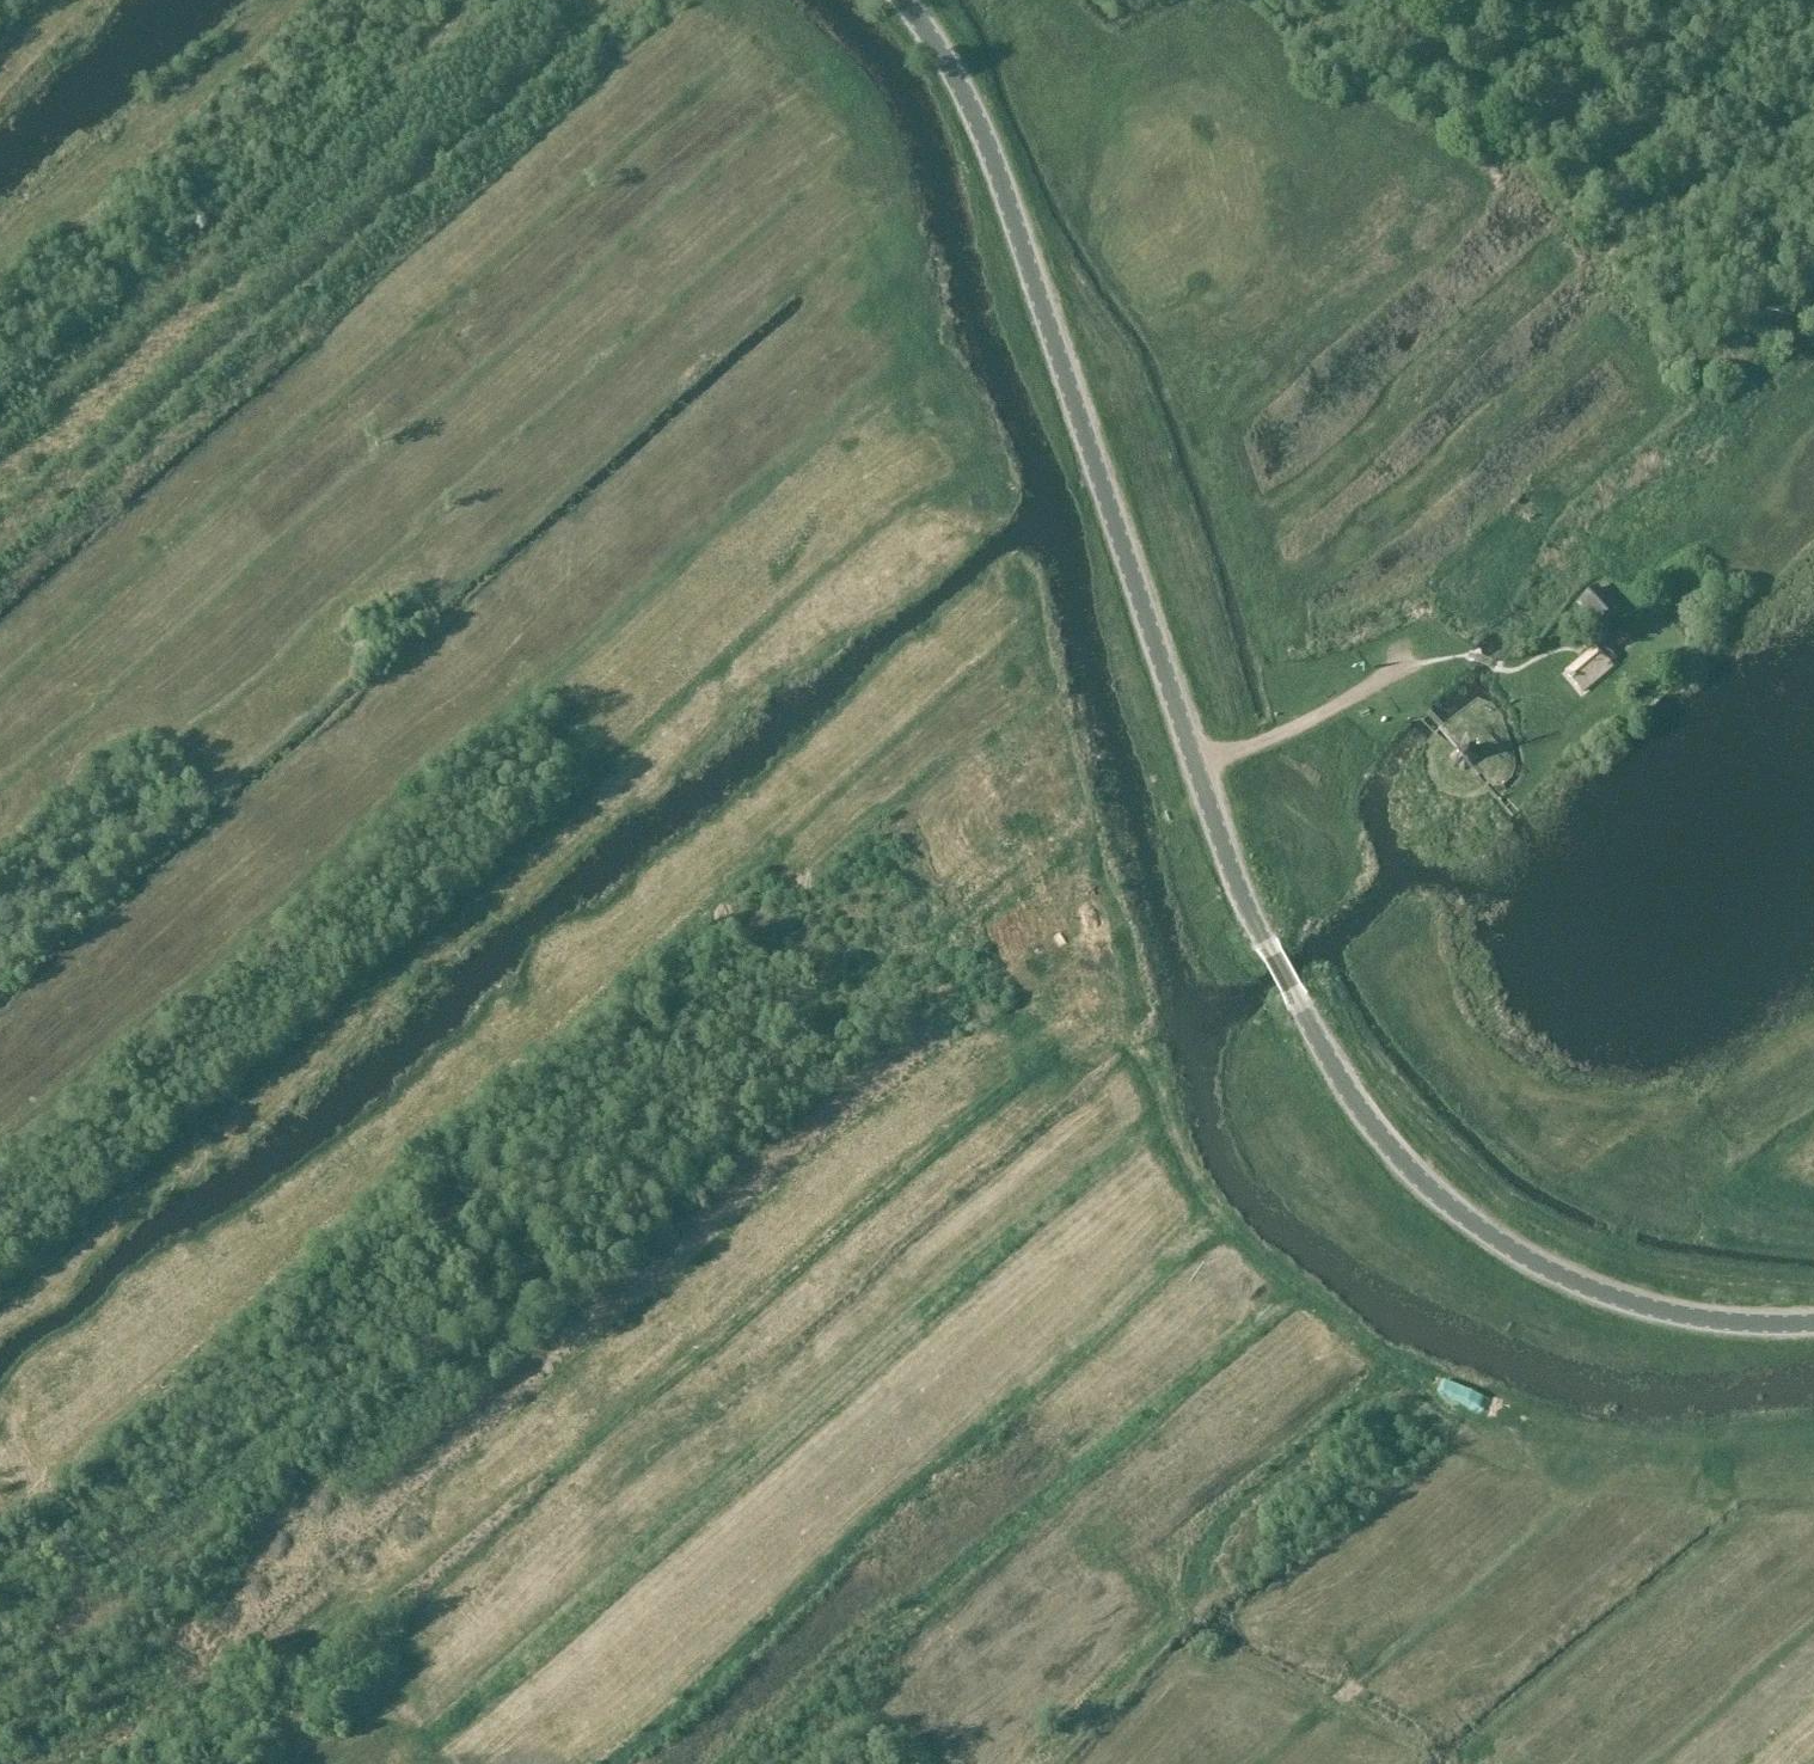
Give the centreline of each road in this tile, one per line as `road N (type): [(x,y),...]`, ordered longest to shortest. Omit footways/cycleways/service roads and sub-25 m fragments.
road 1 (tertiary): [(1813,1323),(1706,1321),(1572,1283),(1448,1206),(1353,1100),(1243,902),(999,176),(966,97),(901,0)]

